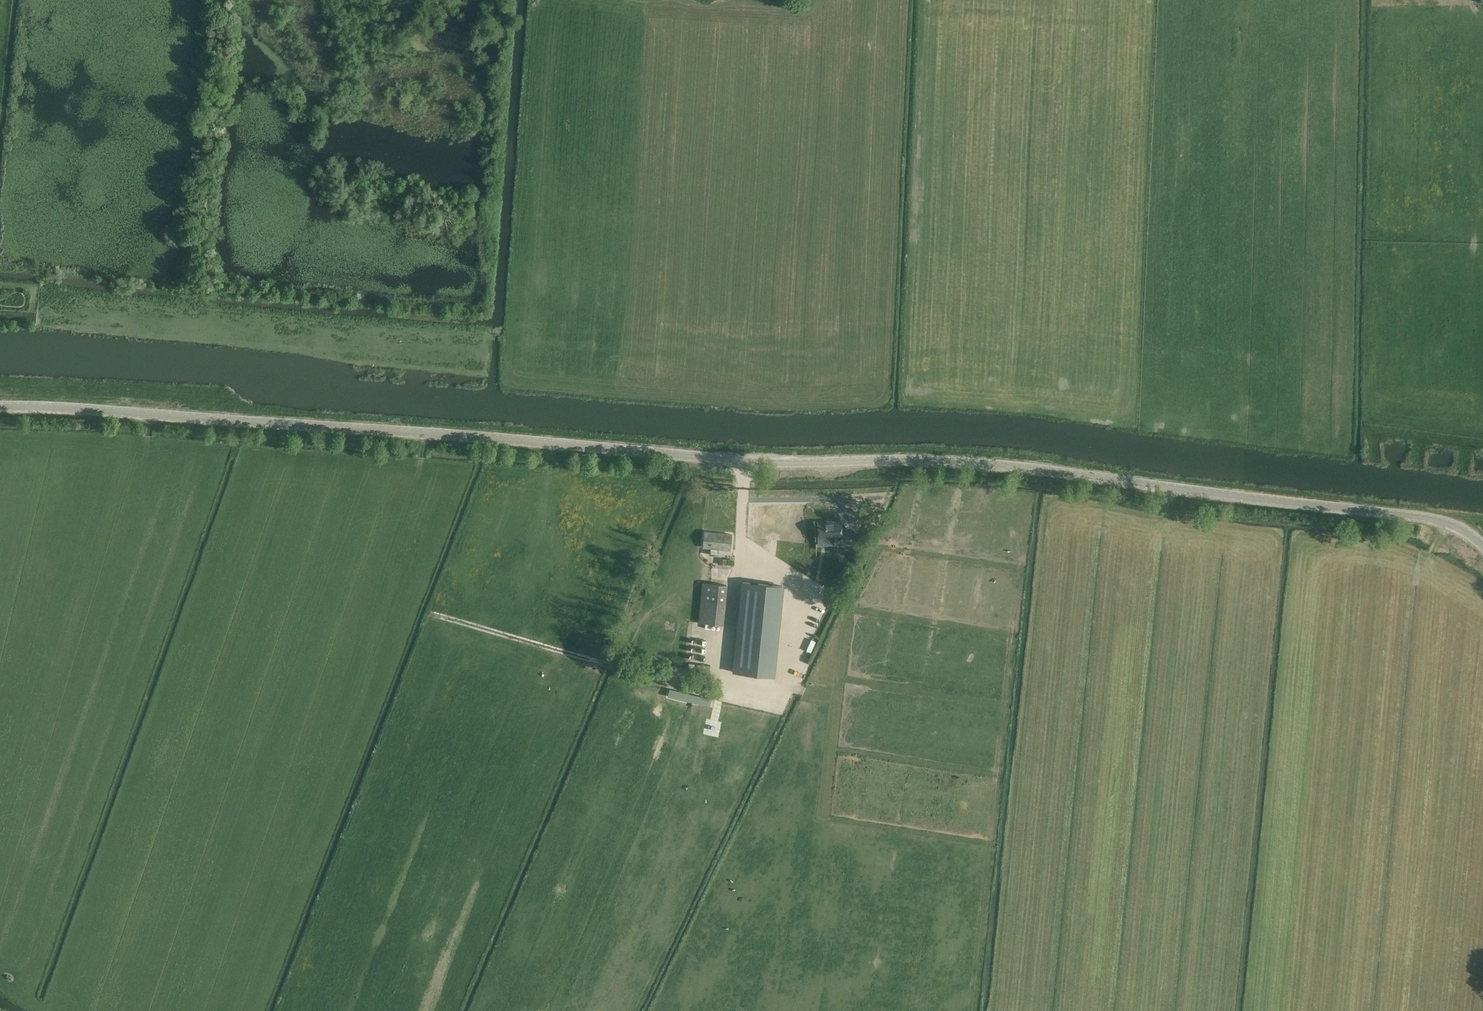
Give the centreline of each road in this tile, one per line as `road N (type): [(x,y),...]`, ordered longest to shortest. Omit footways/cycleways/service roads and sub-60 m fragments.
road 1 (tertiary): [(1482,545),(1441,520),(1001,465),(796,464),(0,407)]

